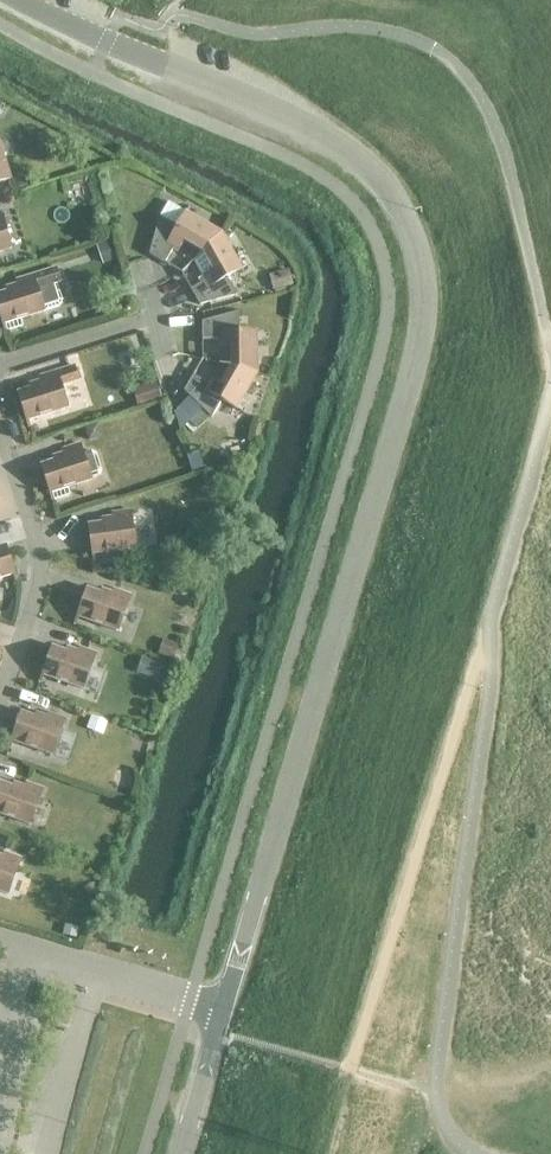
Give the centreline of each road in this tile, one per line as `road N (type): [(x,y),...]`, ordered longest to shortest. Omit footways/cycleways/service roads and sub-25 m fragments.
road 1 (unclassified): [(182,1153),(409,380),(423,283),(403,214),(357,160),(275,114),(17,0)]

